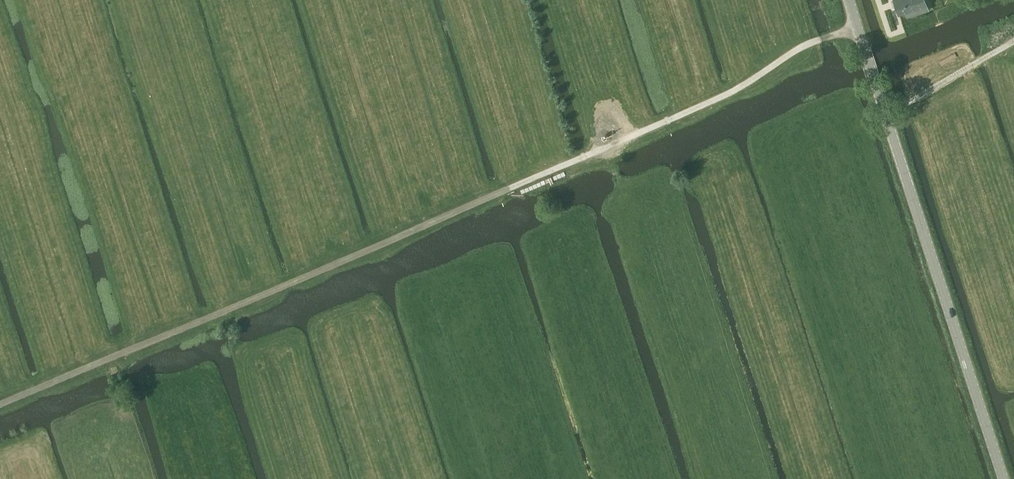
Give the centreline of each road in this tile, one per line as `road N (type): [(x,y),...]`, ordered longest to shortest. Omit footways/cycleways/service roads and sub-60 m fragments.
road 1 (unclassified): [(1002,478),(849,0)]
road 2 (track): [(884,111),(1013,42)]

